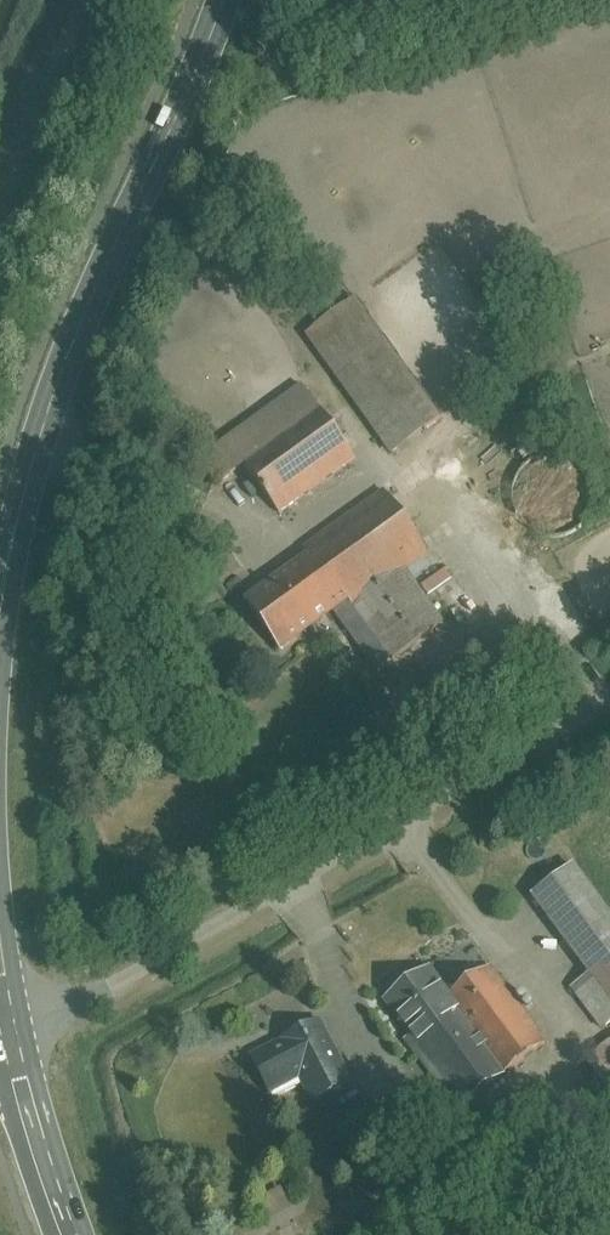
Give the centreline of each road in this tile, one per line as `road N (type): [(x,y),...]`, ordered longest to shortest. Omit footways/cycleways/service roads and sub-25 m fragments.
road 1 (unclassified): [(609,700),(88,1000),(9,1018)]
road 2 (primary): [(0,577),(66,361),(228,0)]
road 3 (primary): [(71,1234),(9,1018)]

